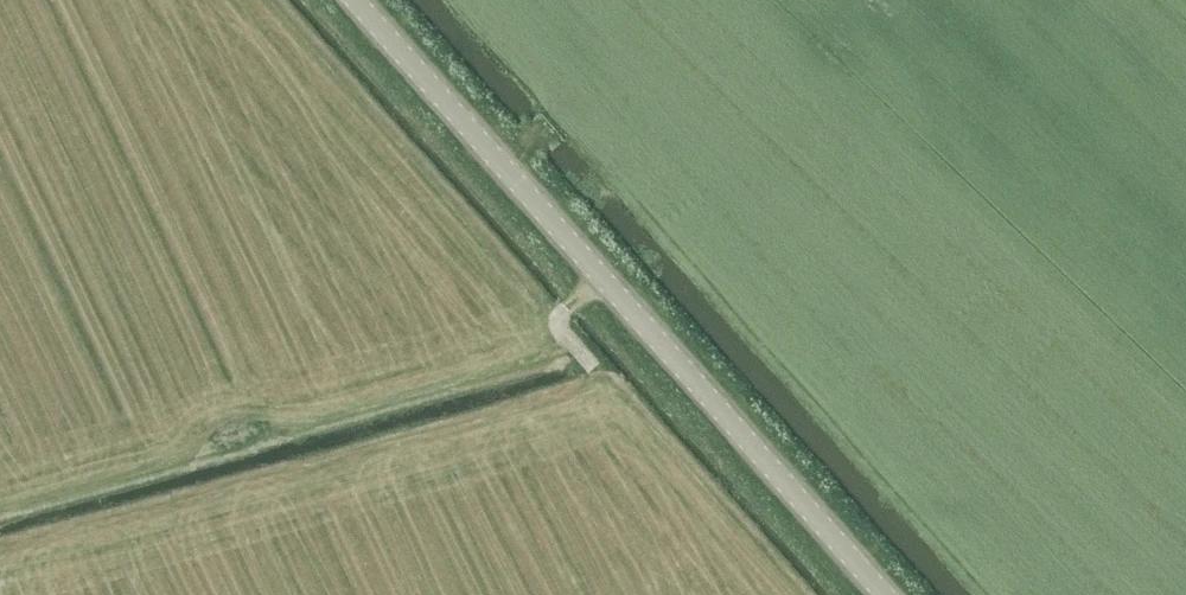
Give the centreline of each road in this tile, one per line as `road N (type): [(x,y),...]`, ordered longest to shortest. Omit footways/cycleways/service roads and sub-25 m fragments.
road 1 (tertiary): [(884,594),(353,0)]

